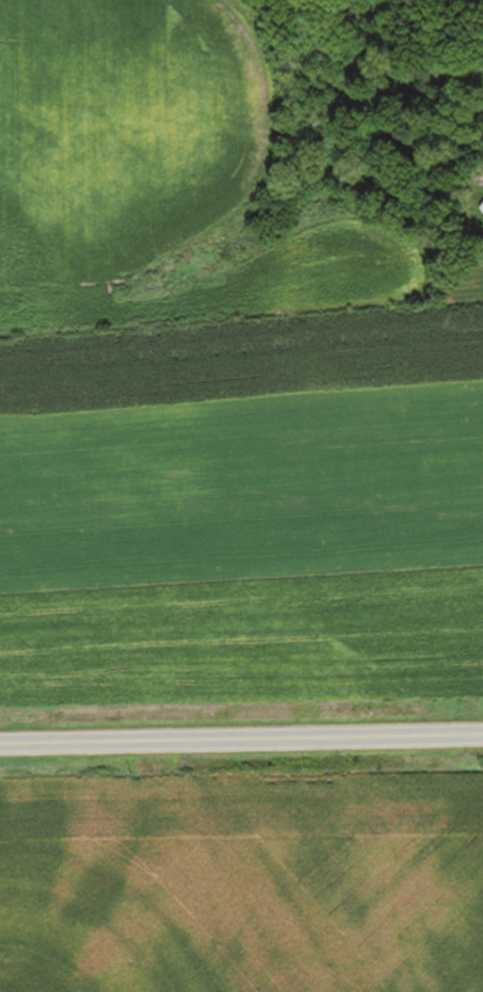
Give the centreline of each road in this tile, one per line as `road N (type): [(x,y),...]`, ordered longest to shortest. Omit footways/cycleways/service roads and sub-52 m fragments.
road 1 (primary): [(482,738),(0,747)]

